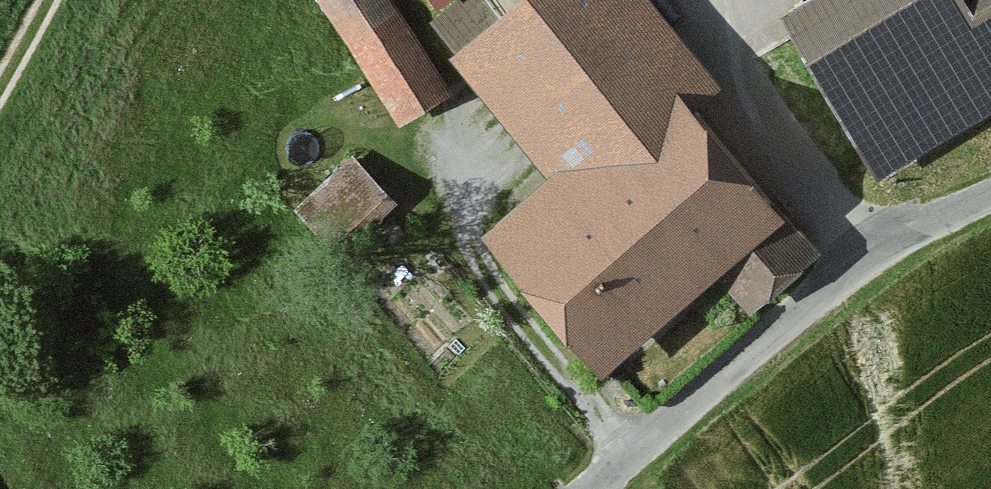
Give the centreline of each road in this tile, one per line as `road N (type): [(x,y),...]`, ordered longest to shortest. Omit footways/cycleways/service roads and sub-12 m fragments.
road 1 (unclassified): [(597,488),(714,382),(867,262),(915,227),(990,194)]
road 2 (track): [(684,0),(867,262)]

